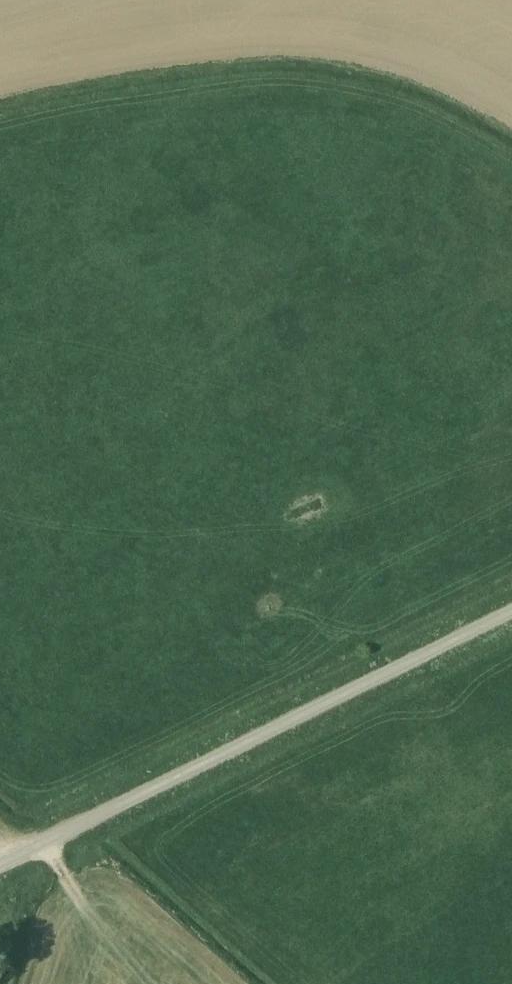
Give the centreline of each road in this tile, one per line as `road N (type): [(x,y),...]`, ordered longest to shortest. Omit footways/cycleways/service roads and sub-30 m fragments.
road 1 (unclassified): [(0,866),(511,612)]

